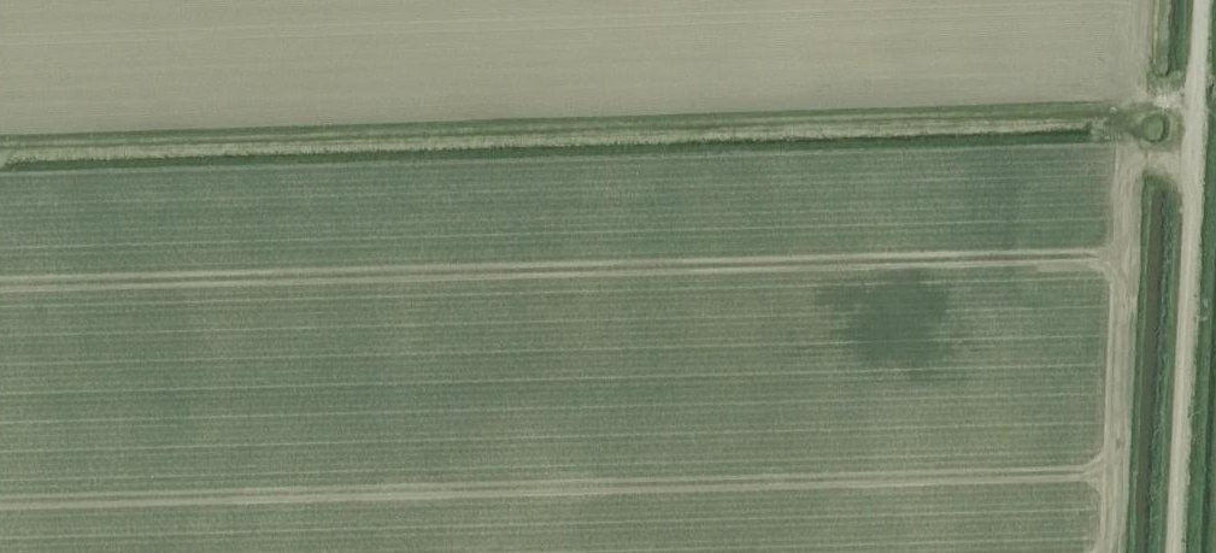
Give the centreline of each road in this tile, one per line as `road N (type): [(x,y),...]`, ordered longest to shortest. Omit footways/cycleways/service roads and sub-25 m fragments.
road 1 (unclassified): [(1168,552),(1196,0)]

